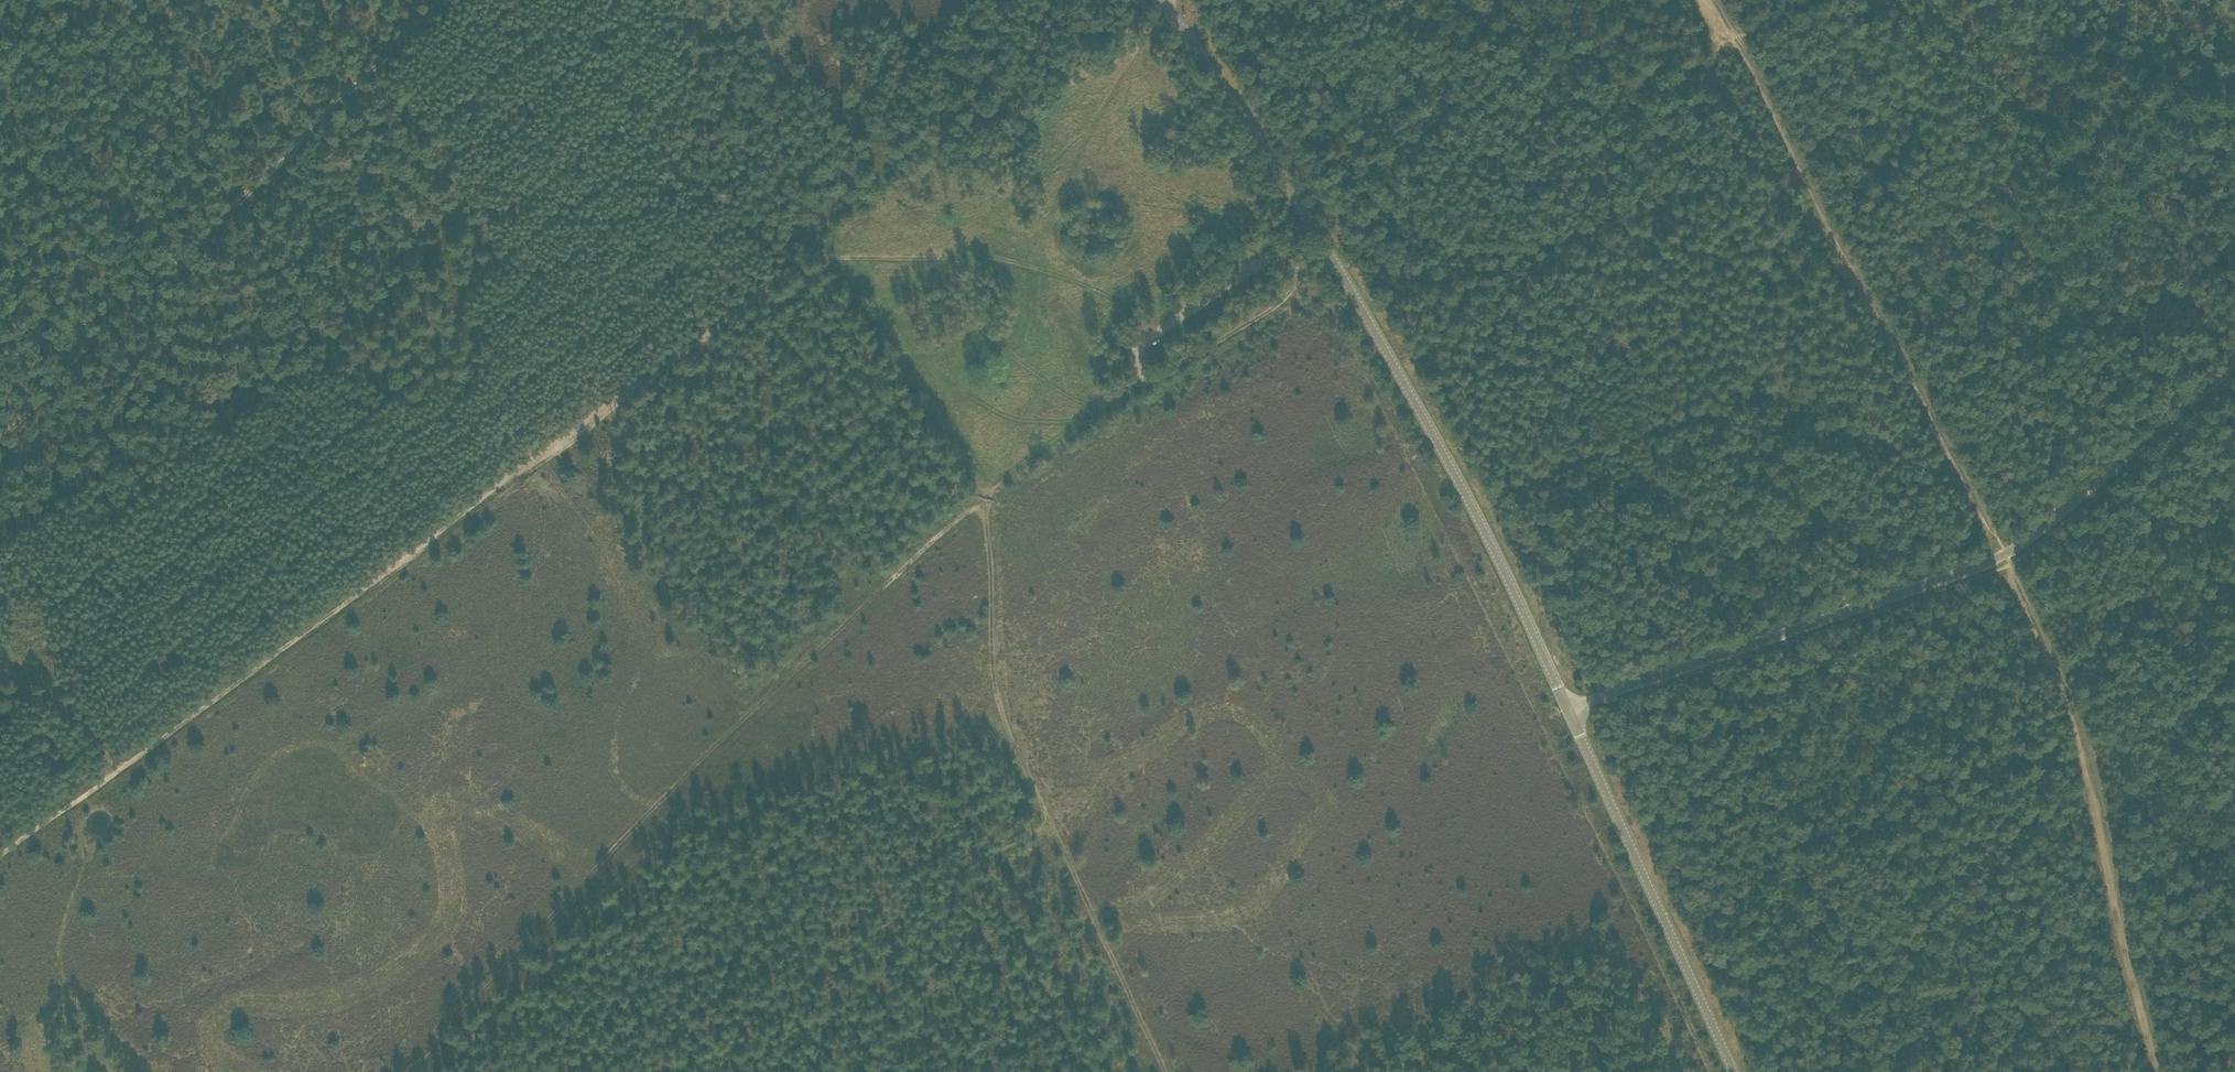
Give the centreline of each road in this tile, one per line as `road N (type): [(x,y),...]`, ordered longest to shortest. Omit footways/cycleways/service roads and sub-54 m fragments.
road 1 (track): [(0,856),(813,263),(989,257),(1094,288),(1156,332)]
road 2 (track): [(2164,1071),(2058,674),(1708,0)]
road 3 (tertiary): [(1569,709),(1486,530),(1342,272),(1162,0)]
road 4 (track): [(410,1071),(678,784),(987,498)]
road 5 (track): [(1145,377),(987,498),(1004,715),(1165,1071)]
road 6 (unclassified): [(1569,709),(2005,554),(2234,363)]
road 7 (track): [(1053,824),(737,1022),(675,1071)]
road 8 (track): [(2234,137),(2162,161),(1908,385)]
road 9 (tertiary): [(1735,1071),(1569,709)]
road 10 (track): [(1305,276),(1282,302),(1163,374)]

